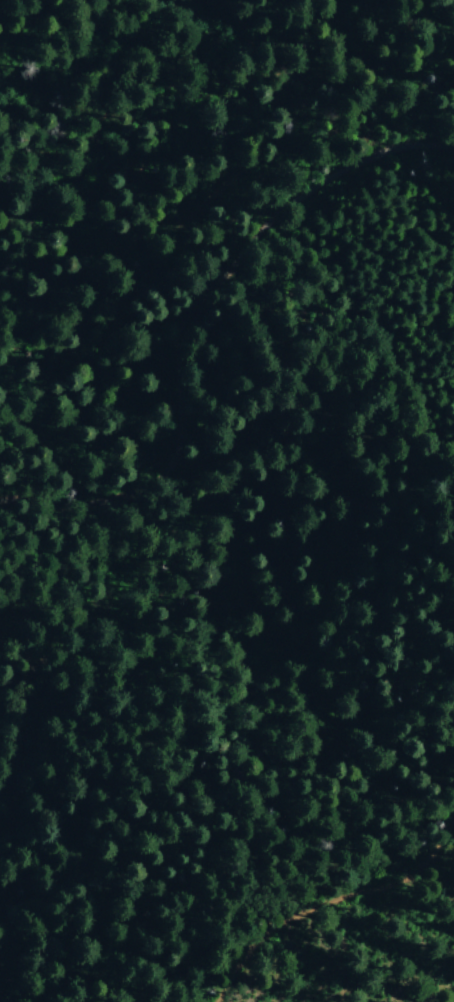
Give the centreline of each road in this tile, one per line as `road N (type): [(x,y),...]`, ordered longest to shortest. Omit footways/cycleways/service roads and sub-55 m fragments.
road 1 (residential): [(453,144),(407,145),(354,161),(246,245),(192,310),(178,425),(157,472),(115,493),(0,498)]

